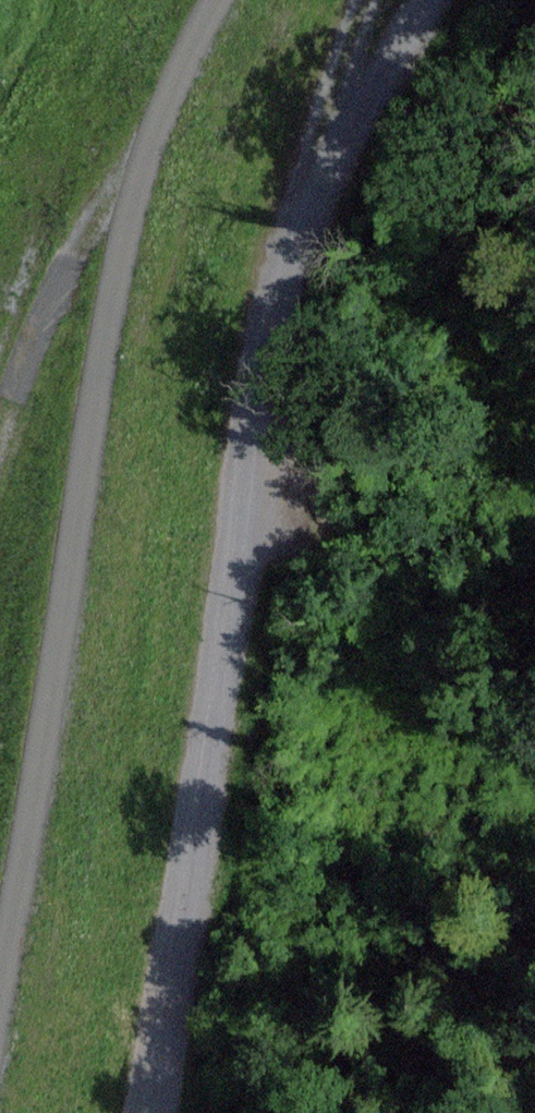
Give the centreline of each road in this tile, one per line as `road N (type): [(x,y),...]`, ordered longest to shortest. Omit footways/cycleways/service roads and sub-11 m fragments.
road 1 (track): [(152,1112),(308,215),(444,0)]
road 2 (track): [(0,1054),(147,193),(171,114),(227,0)]
road 3 (track): [(308,215),(374,0)]

